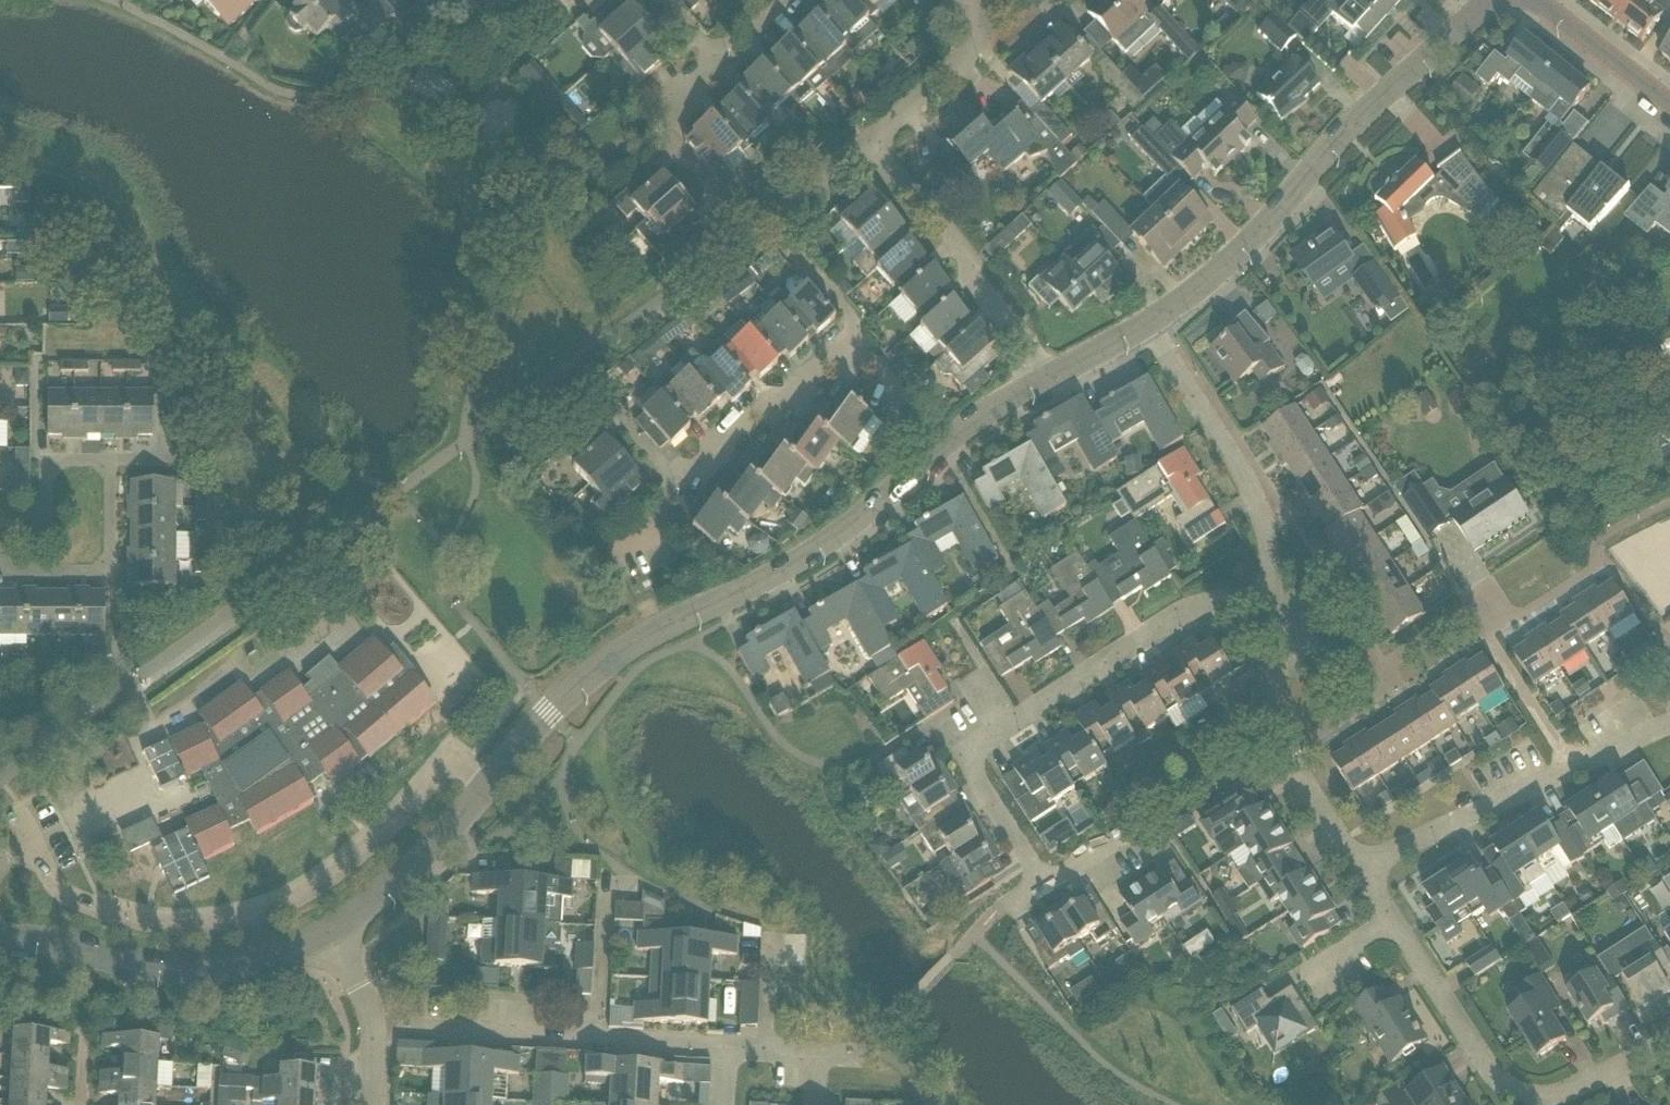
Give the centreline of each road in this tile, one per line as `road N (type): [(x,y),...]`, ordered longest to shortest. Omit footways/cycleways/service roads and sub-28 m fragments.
road 1 (unclassified): [(334,939),(377,907),(576,689),(617,659),(838,544),(989,418),(1048,380)]
road 2 (unclassified): [(1046,885),(963,754),(1193,612),(1275,607)]
road 3 (unclassified): [(1157,325),(1255,246),(1351,125),(1487,0)]
road 4 (unclassified): [(610,405),(674,476),(851,342),(835,301),(769,223)]
road 5 (residential): [(1669,1047),(1566,1097),(1523,1097),(1488,1072),(1400,927)]
road 6 (residential): [(373,1026),(725,1048)]
road 7 (unclassified): [(0,939),(174,972),(252,965),(334,939)]
road 8 (unclassified): [(1275,607),(1255,496),(1157,325)]
road 9 (unclassified): [(1048,380),(972,277),(959,238),(869,142)]
road 10 (unclassified): [(1371,879),(1293,753),(1280,709),(1275,607)]
road 11 (residential): [(769,223),(737,219),(659,128),(664,111),(701,78),(708,52)]
road 12 (unclassified): [(1371,879),(1571,773)]
road 13 (unclassified): [(0,573),(111,572),(111,461)]
road 14 (residential): [(977,14),(972,45),(957,67),(869,142)]
road 15 (unclassified): [(111,461),(47,462),(39,517),(1,526),(0,539)]
road 16 (residential): [(1669,102),(1534,0)]
road 17 (residential): [(869,142),(769,223)]
road 18 (residential): [(725,1048),(851,1055)]
road 19 (unclassified): [(1150,816),(1046,885)]
road 20 (unclassified): [(1048,380),(1157,325)]

